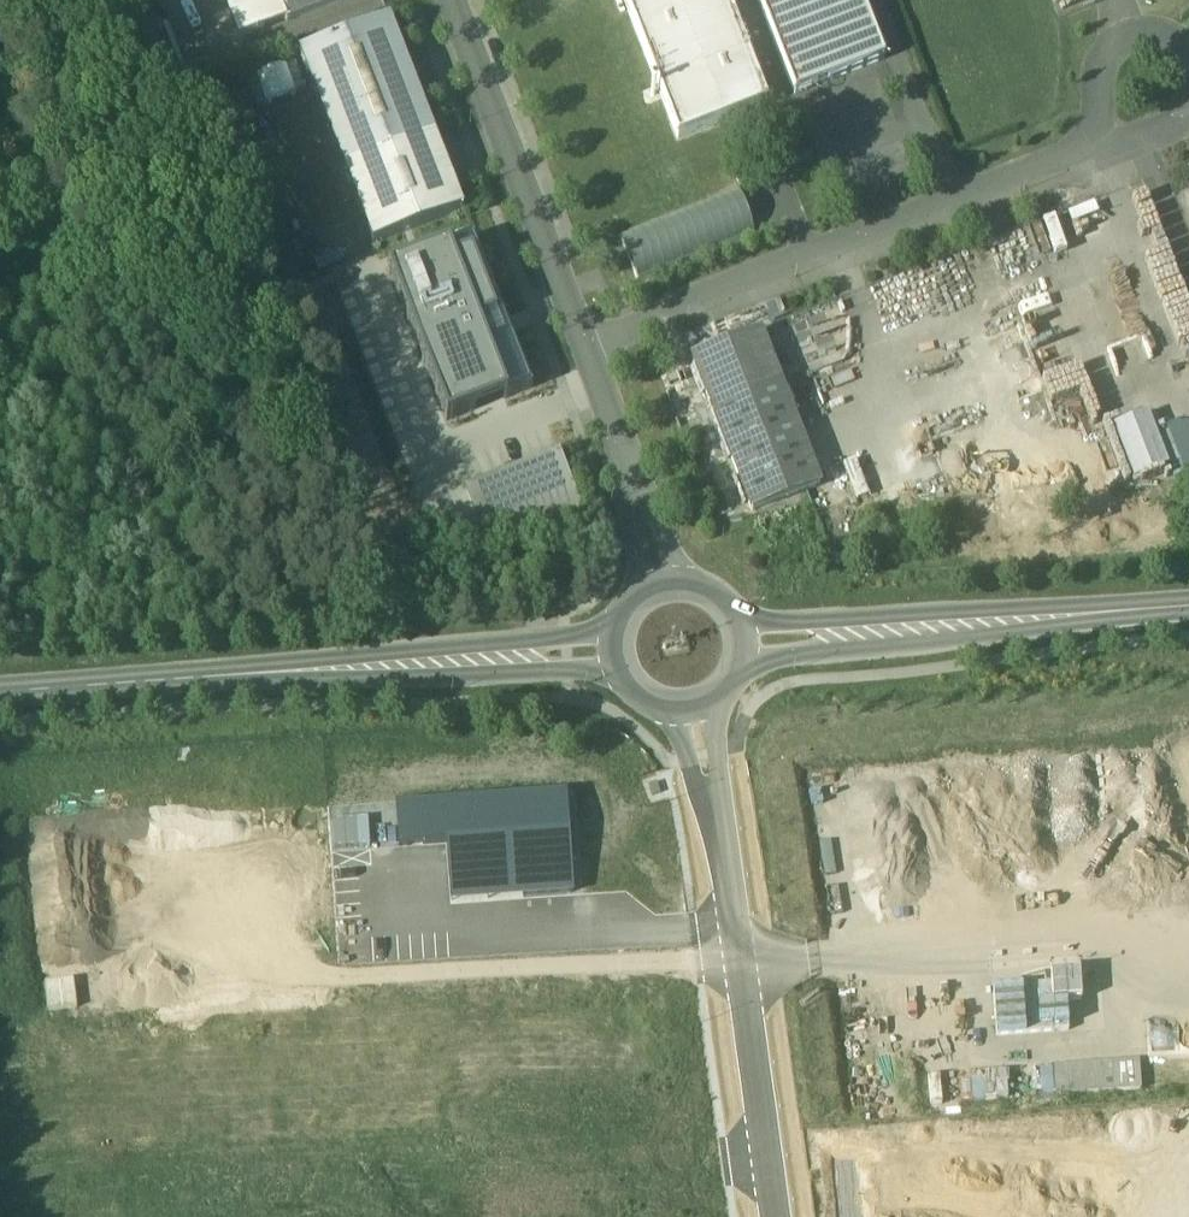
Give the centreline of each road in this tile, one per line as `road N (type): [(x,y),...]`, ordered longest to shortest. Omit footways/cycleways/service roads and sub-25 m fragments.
road 1 (unclassified): [(660,587),(587,347),(451,0)]
road 2 (tertiary): [(1188,602),(738,628)]
road 3 (tertiary): [(742,658),(930,646),(1188,605)]
road 4 (tertiary): [(201,685),(416,692),(614,680)]
road 5 (tertiary): [(609,639),(201,685)]
road 6 (tertiary): [(0,699),(201,685)]
road 7 (tertiary): [(614,680),(646,712),(691,717),(726,695),(742,658)]

